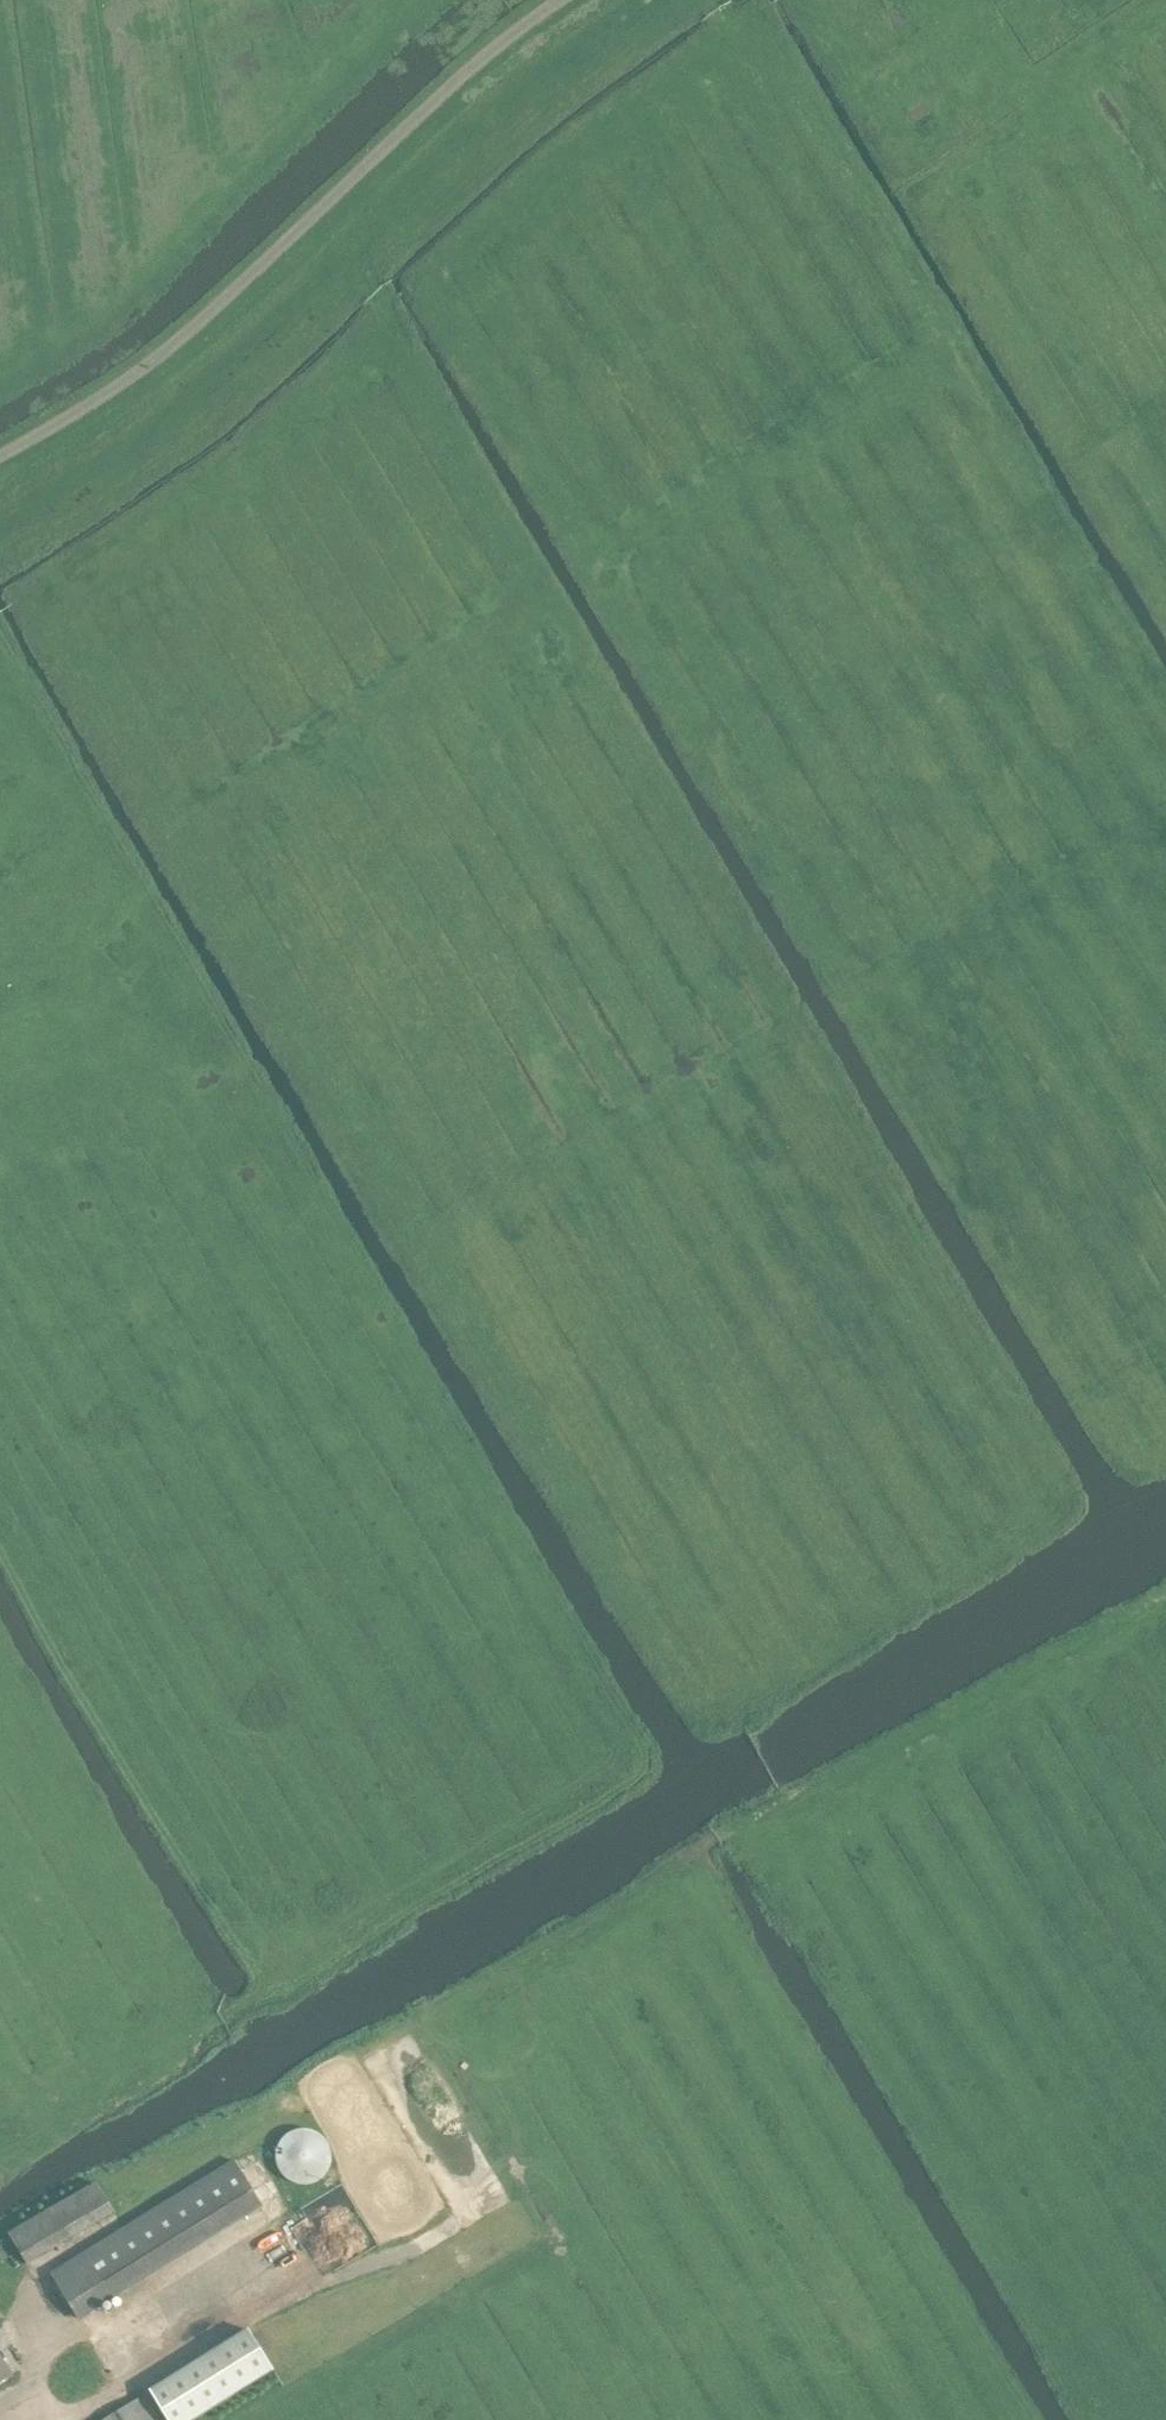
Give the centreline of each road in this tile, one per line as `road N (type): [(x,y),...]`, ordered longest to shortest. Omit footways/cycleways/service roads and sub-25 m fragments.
road 1 (unclassified): [(557,0),(442,90),(141,369),(0,455)]

